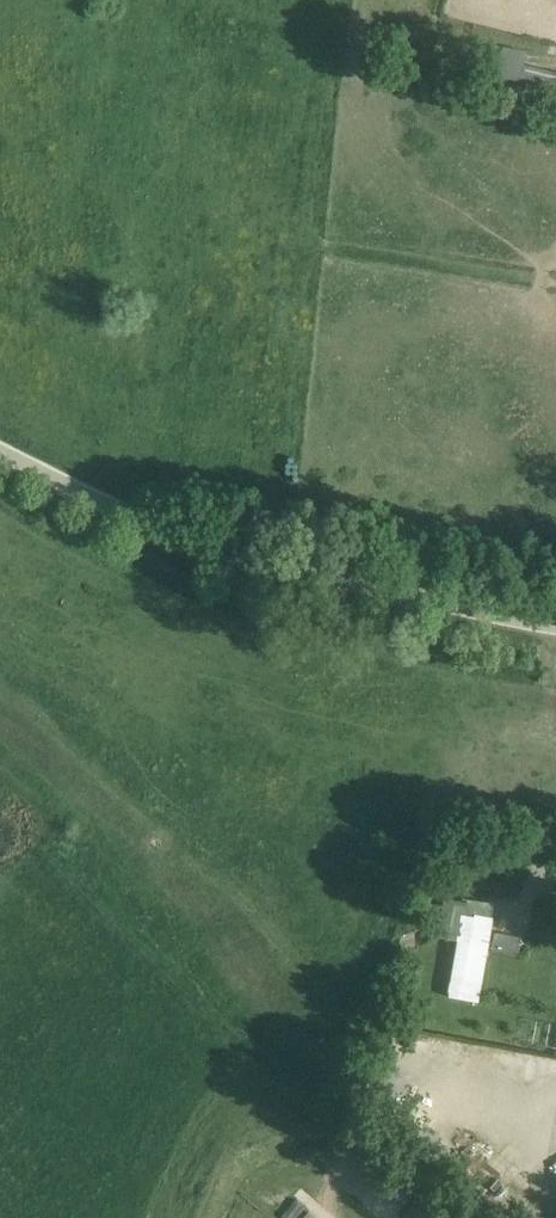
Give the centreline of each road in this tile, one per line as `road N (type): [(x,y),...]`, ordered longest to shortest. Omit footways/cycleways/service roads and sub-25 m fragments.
road 1 (unclassified): [(555,631),(216,554),(0,454)]

